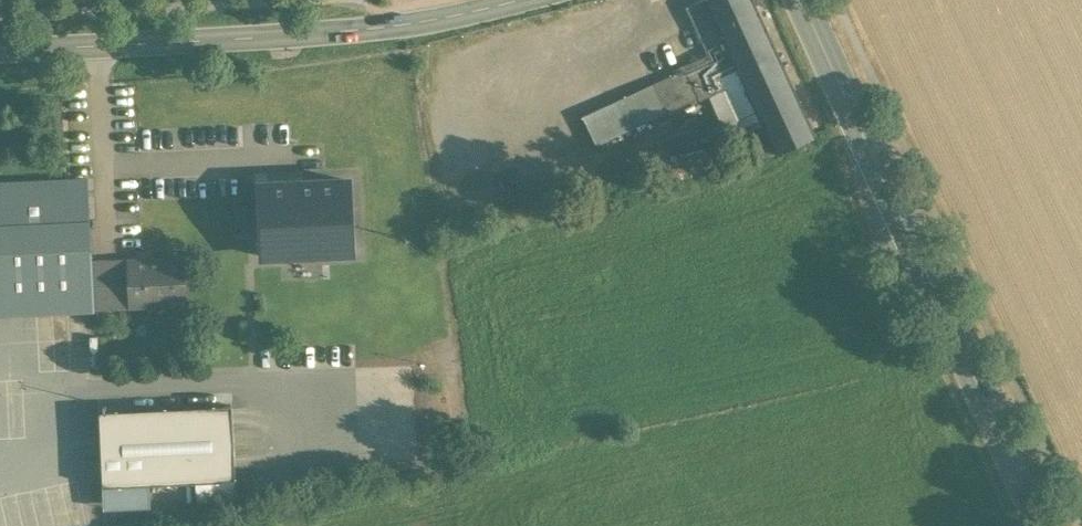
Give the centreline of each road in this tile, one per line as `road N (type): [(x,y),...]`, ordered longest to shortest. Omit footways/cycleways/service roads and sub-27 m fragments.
road 1 (primary): [(802,0),(1044,525)]
road 2 (tertiary): [(0,50),(338,32),(520,0)]

